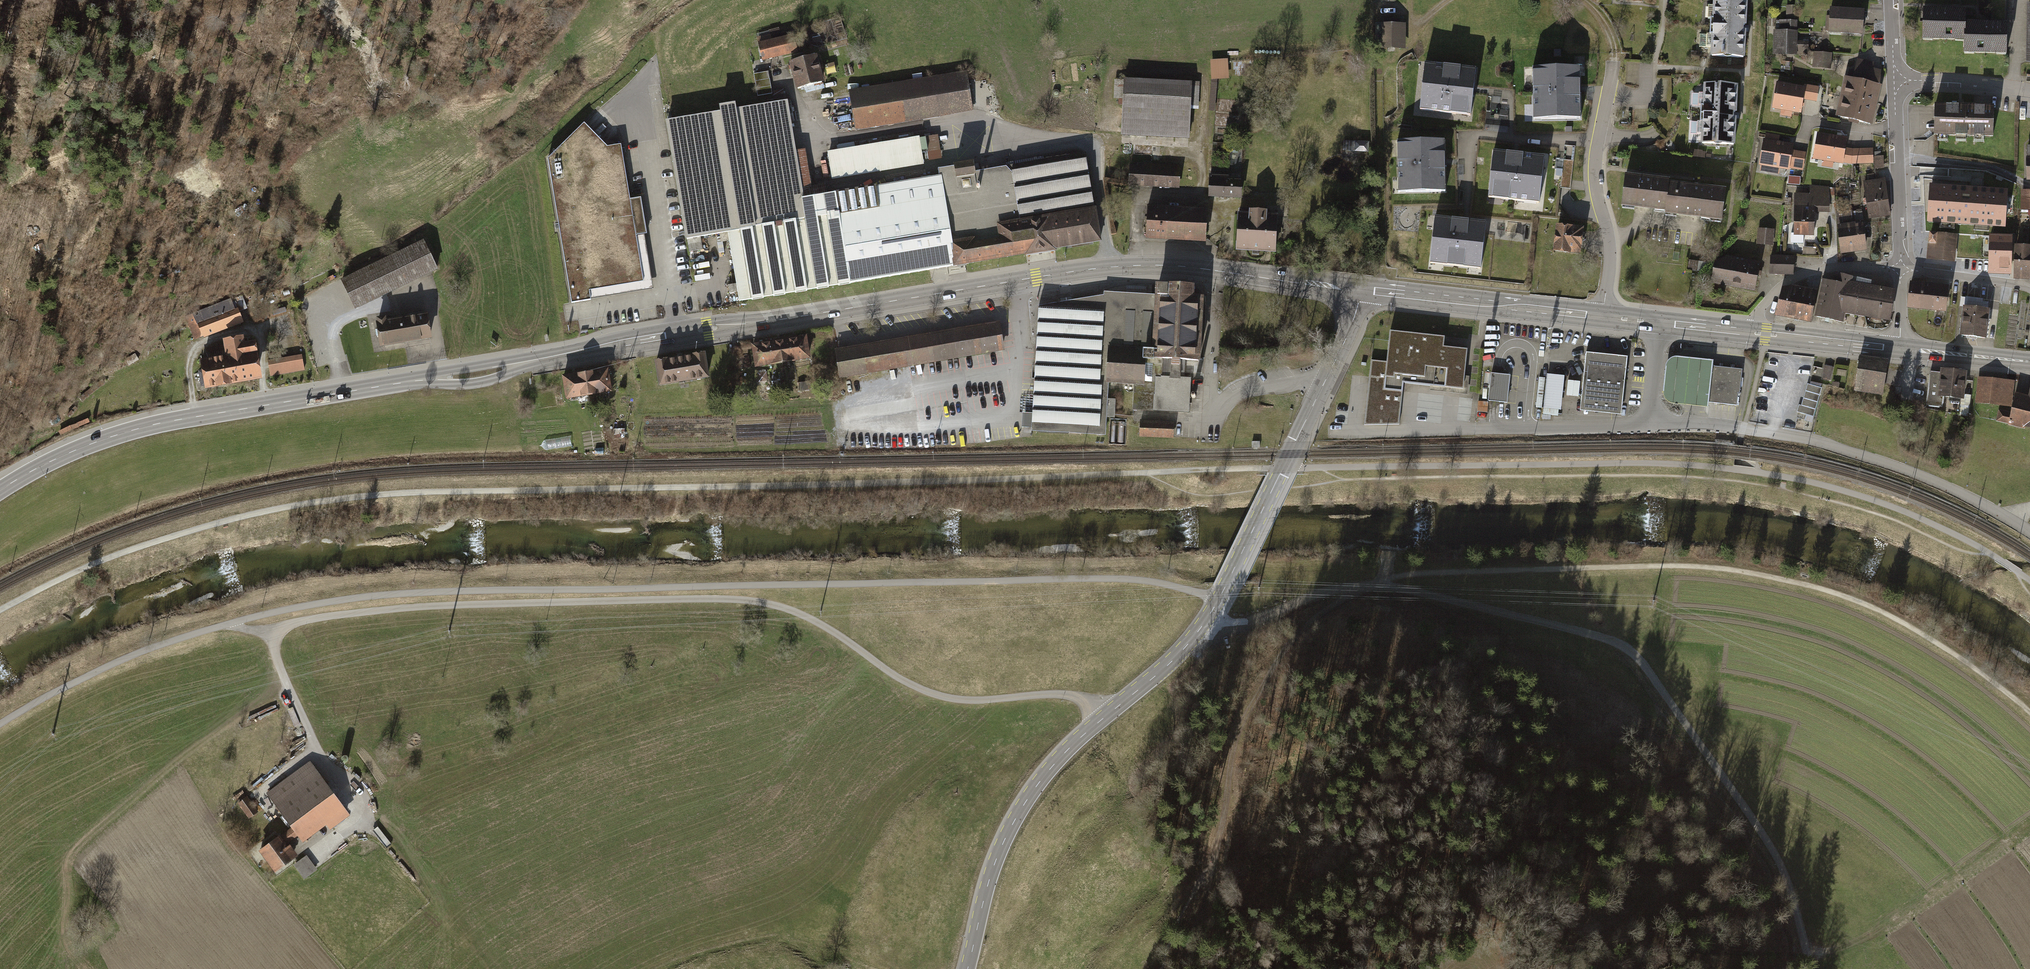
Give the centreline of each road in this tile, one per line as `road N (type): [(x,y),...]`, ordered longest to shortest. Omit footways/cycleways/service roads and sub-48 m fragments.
road 1 (primary): [(1363,288),(1138,267),(1037,277),(143,429),(0,491)]
road 2 (track): [(0,726),(162,643),(315,603),(406,593),(1125,579),(1217,601)]
road 3 (track): [(1102,720),(1069,697),(933,696),(821,626),(758,603),(405,609),(312,619),(271,634),(221,625)]
road 4 (secondary): [(967,968),(1000,848),(1023,806),(1052,766),(1167,667),(1210,614),(1363,288)]
road 5 (track): [(1284,467),(1643,463),(1758,472),(1901,510),(2017,571)]
road 6 (track): [(1377,584),(1625,647),(1762,833),(1787,884),(1810,968)]
road 7 (residential): [(2029,532),(1952,489),(1825,443),(1722,425),(1648,425),(1660,324)]
road 8 (track): [(1211,857),(1241,729),(1270,671),(1312,618),(1357,586)]
road 9 (track): [(271,634),(317,750),(369,806),(367,822),(313,859)]
road 10 (track): [(1810,968),(1881,942),(2029,825)]
road 11 (residential): [(1604,318),(1609,246),(1594,175),(1614,66)]
road 12 (primary): [(1604,318),(1363,288)]
road 13 (residential): [(1901,268),(1895,80)]
road 14 (track): [(367,822),(485,968)]
road 15 (residential): [(1750,333),(1789,280),(1836,267),(1901,268)]
road 16 (track): [(1377,584),(1241,621),(1210,614)]
road 17 (primary): [(1899,351),(1750,333)]
road 18 (residential): [(1895,80),(2029,91)]
road 19 (primary): [(2029,362),(1899,351)]
road 20 (residential): [(1901,268),(2029,290)]

